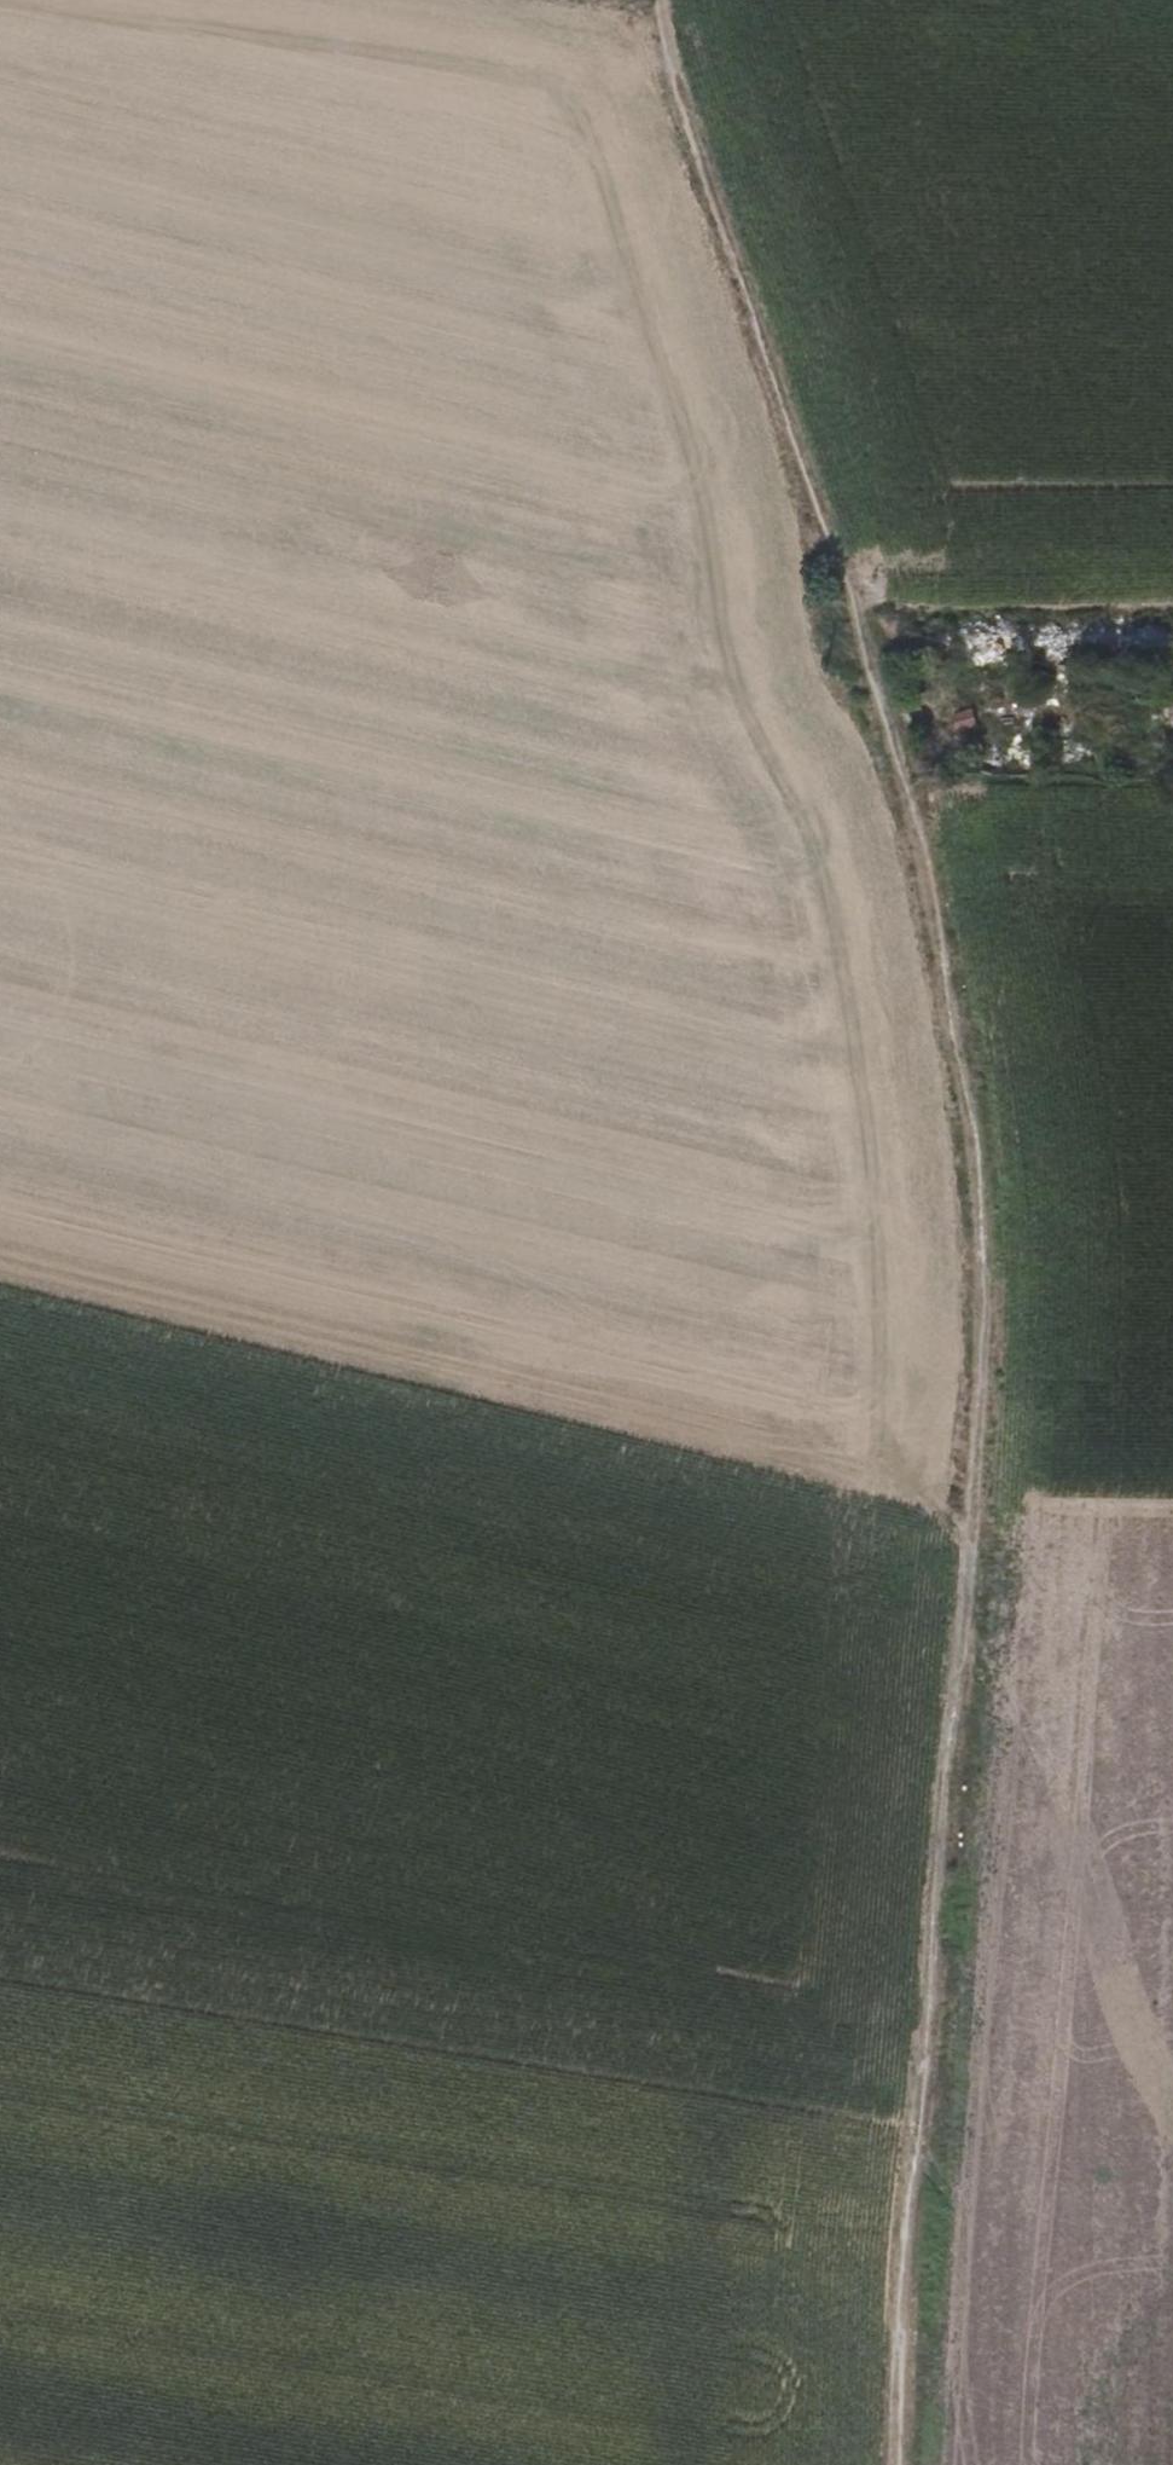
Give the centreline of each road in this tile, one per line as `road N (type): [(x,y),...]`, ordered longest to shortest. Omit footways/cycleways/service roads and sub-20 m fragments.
road 1 (track): [(899,2464),(990,1291),(958,1030),(877,674),(728,246),(670,0)]

